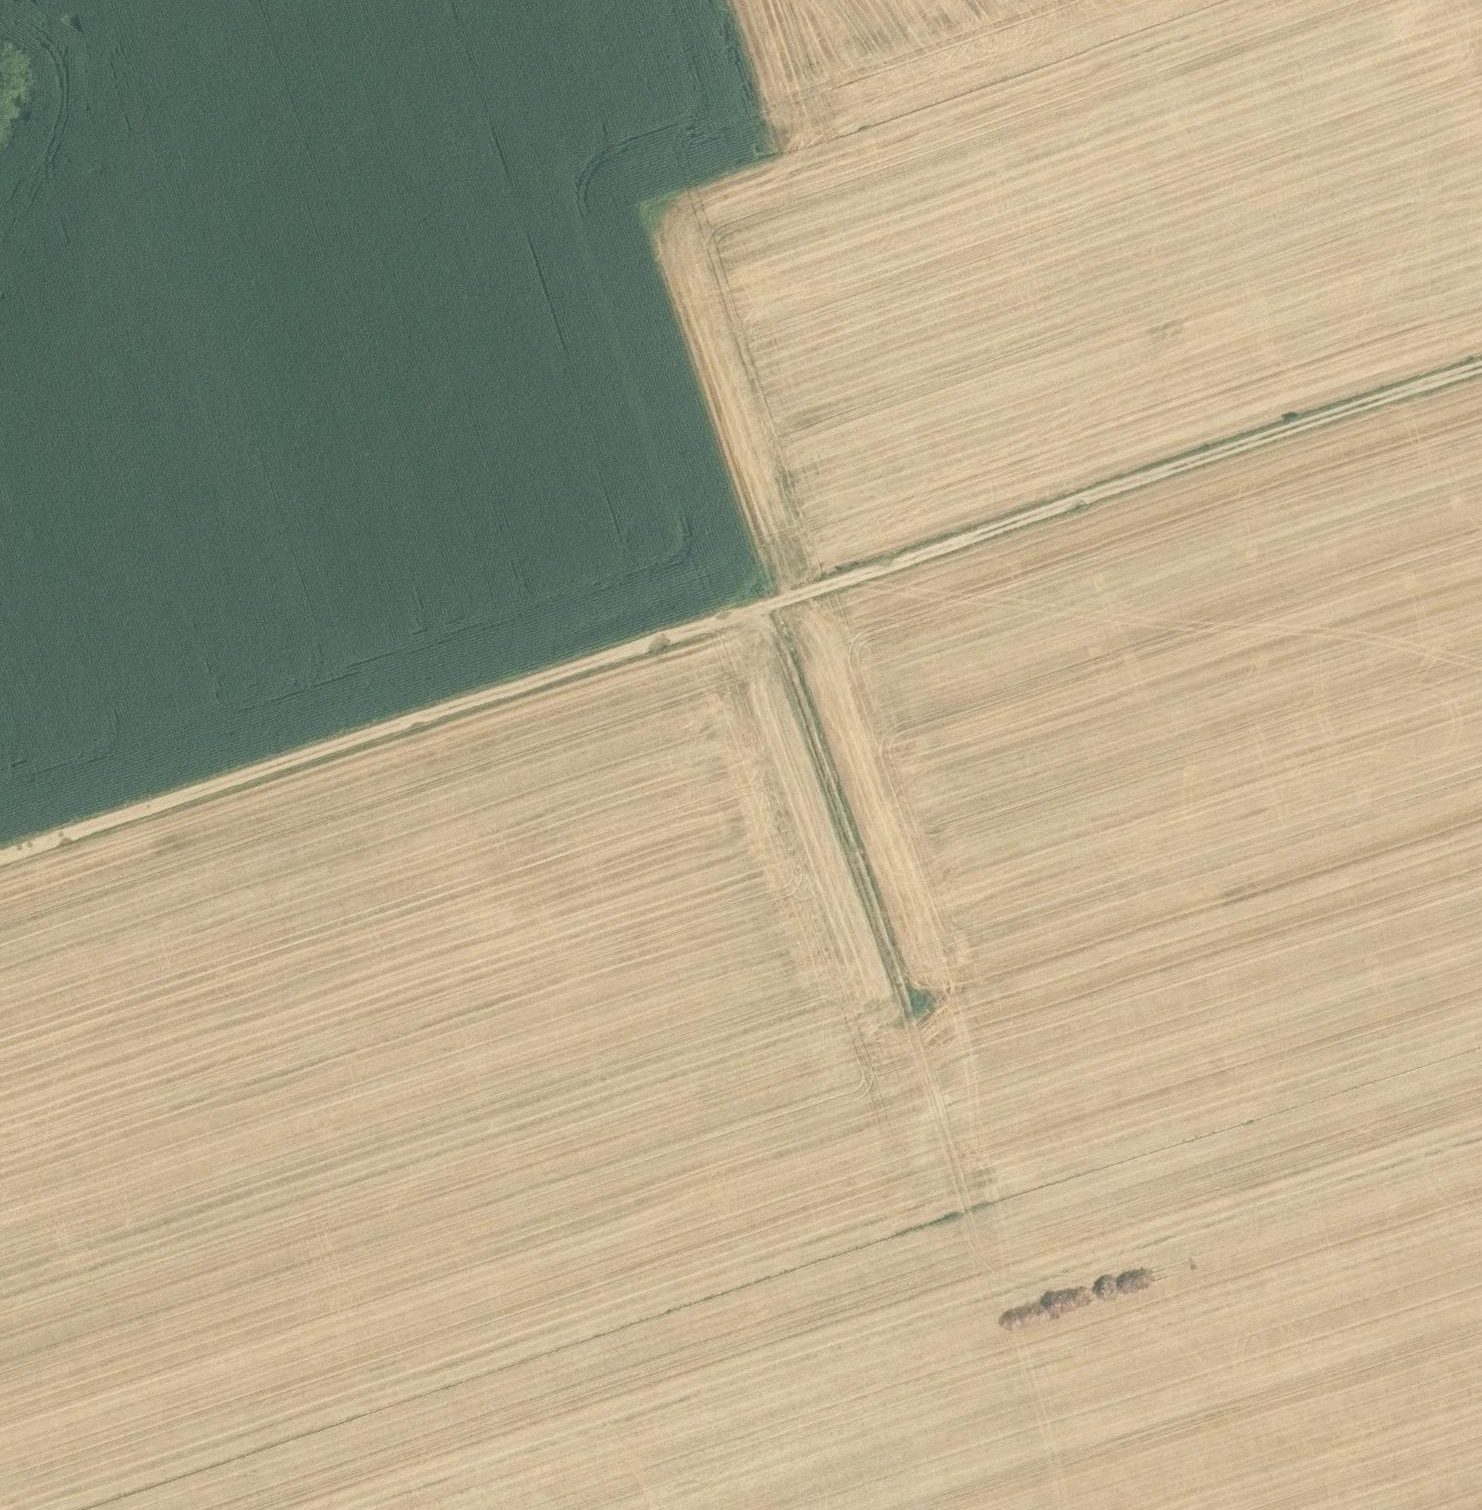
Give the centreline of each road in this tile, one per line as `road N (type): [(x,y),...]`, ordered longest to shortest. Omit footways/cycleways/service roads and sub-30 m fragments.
road 1 (track): [(0,856),(1481,368)]
road 2 (track): [(762,607),(900,994)]

